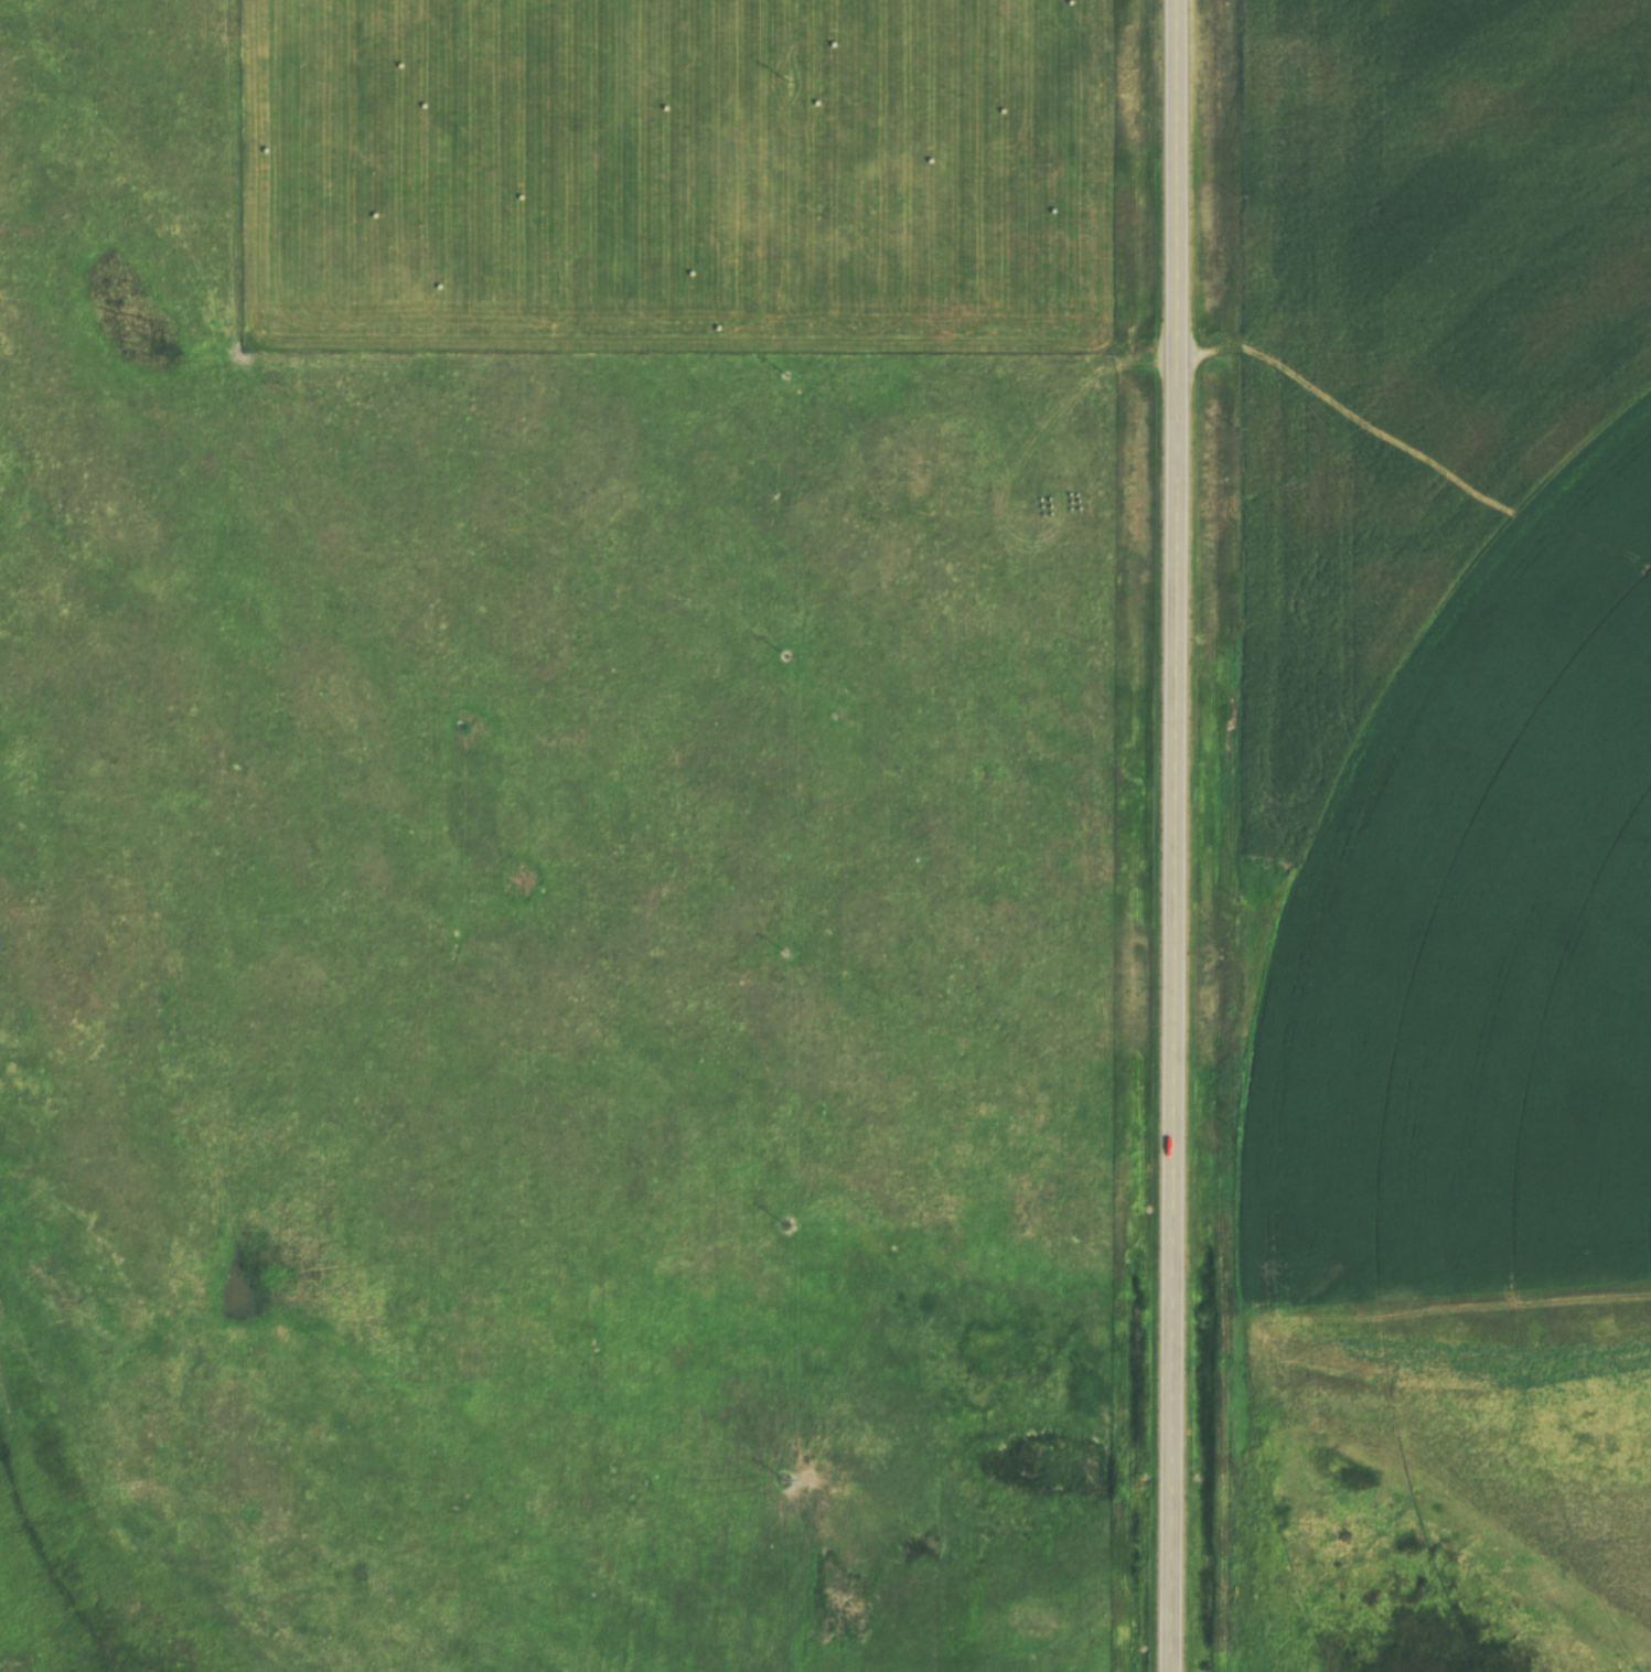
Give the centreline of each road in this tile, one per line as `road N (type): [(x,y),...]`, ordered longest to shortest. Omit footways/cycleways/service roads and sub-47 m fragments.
road 1 (primary): [(1162,1671),(1159,0)]

